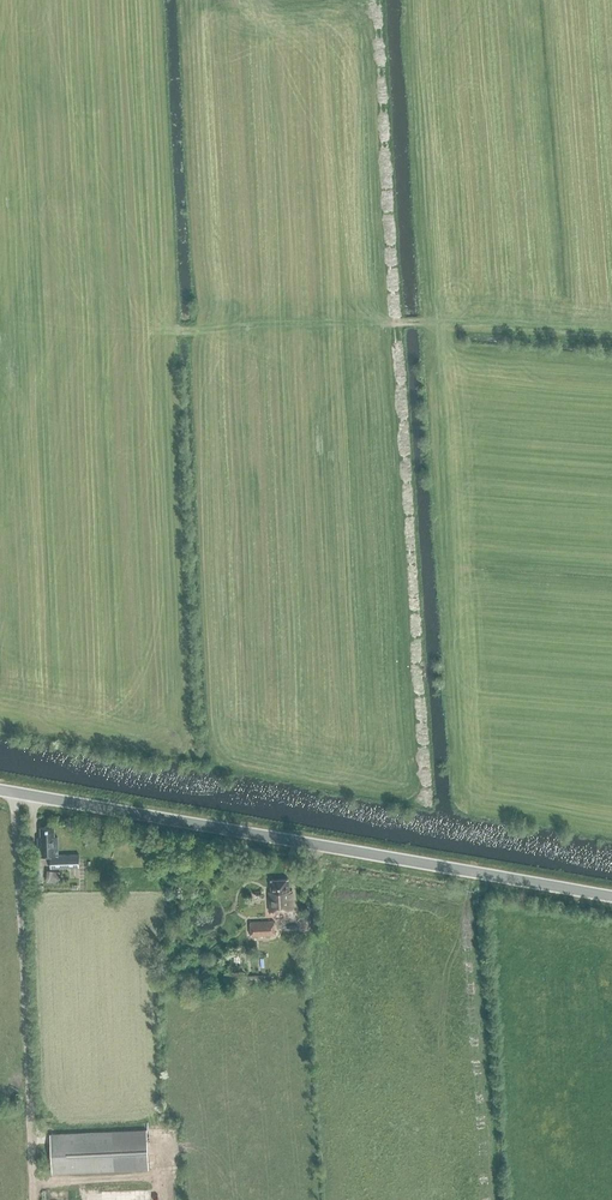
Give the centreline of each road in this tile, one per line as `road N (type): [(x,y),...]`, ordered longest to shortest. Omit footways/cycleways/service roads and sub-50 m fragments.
road 1 (secondary): [(611,897),(0,790)]
road 2 (track): [(33,1182),(157,1177),(160,1199)]

